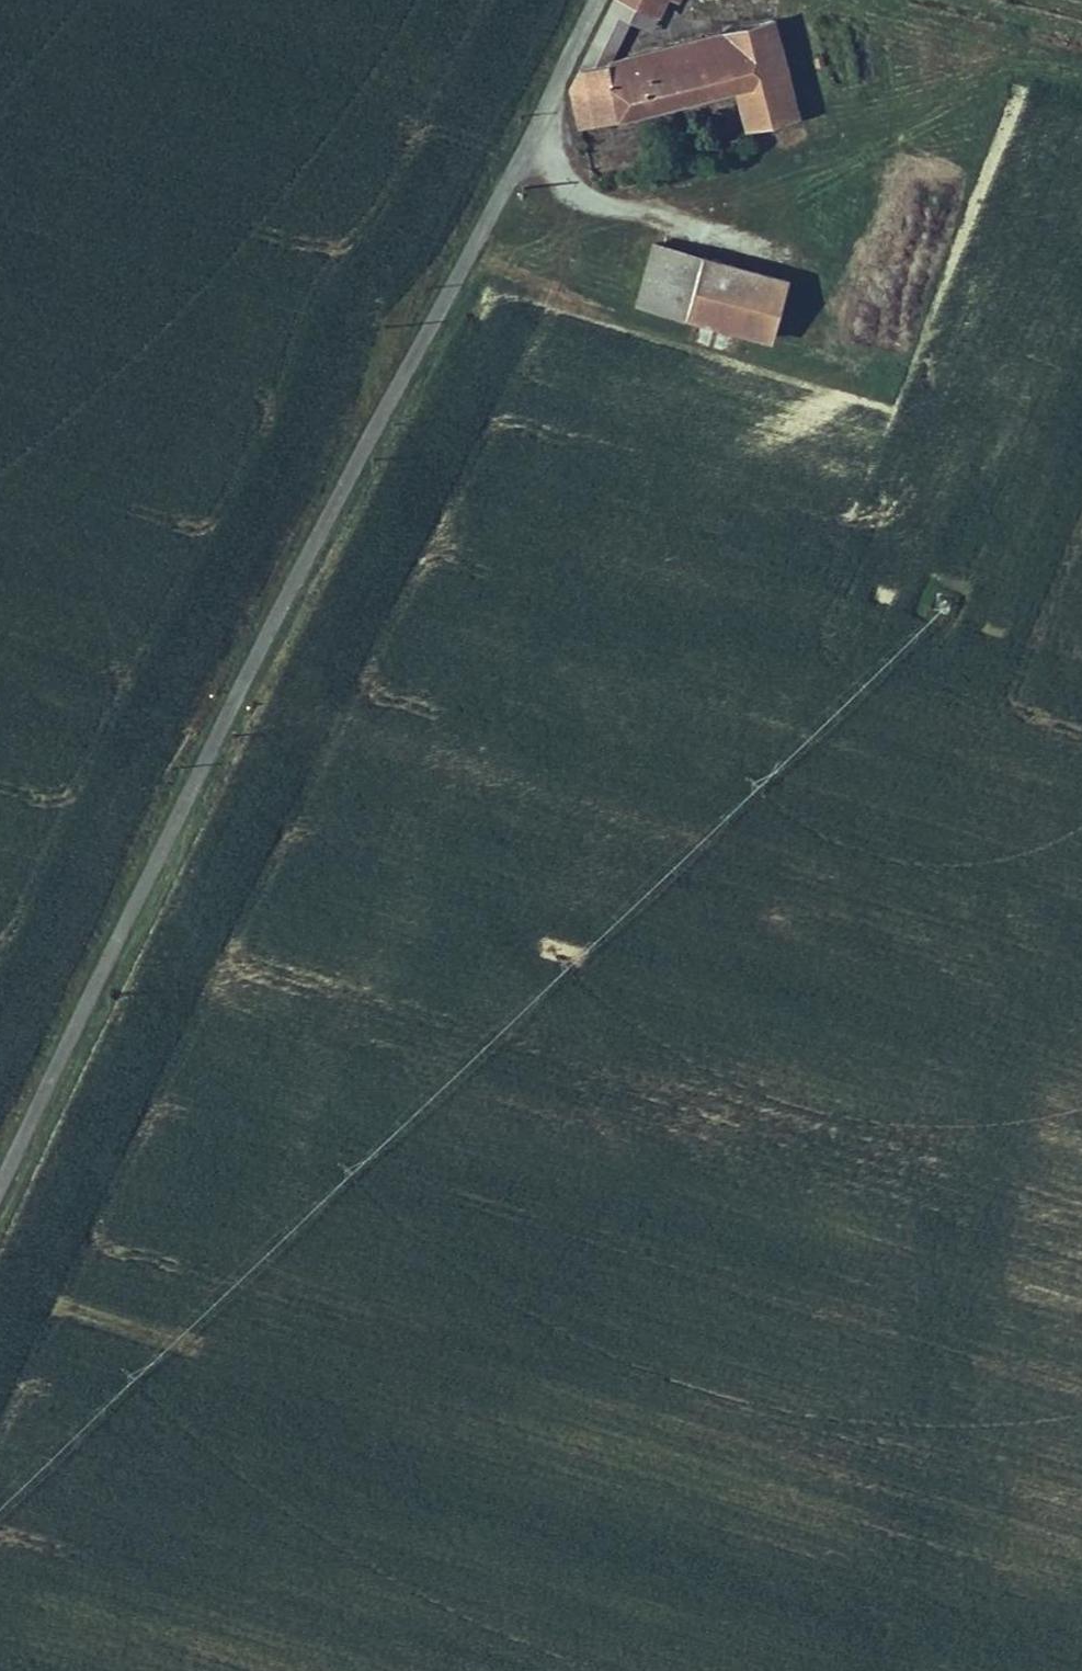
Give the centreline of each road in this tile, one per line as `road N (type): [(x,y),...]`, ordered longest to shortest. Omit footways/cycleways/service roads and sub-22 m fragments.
road 1 (residential): [(593,0),(252,658),(0,1197)]

